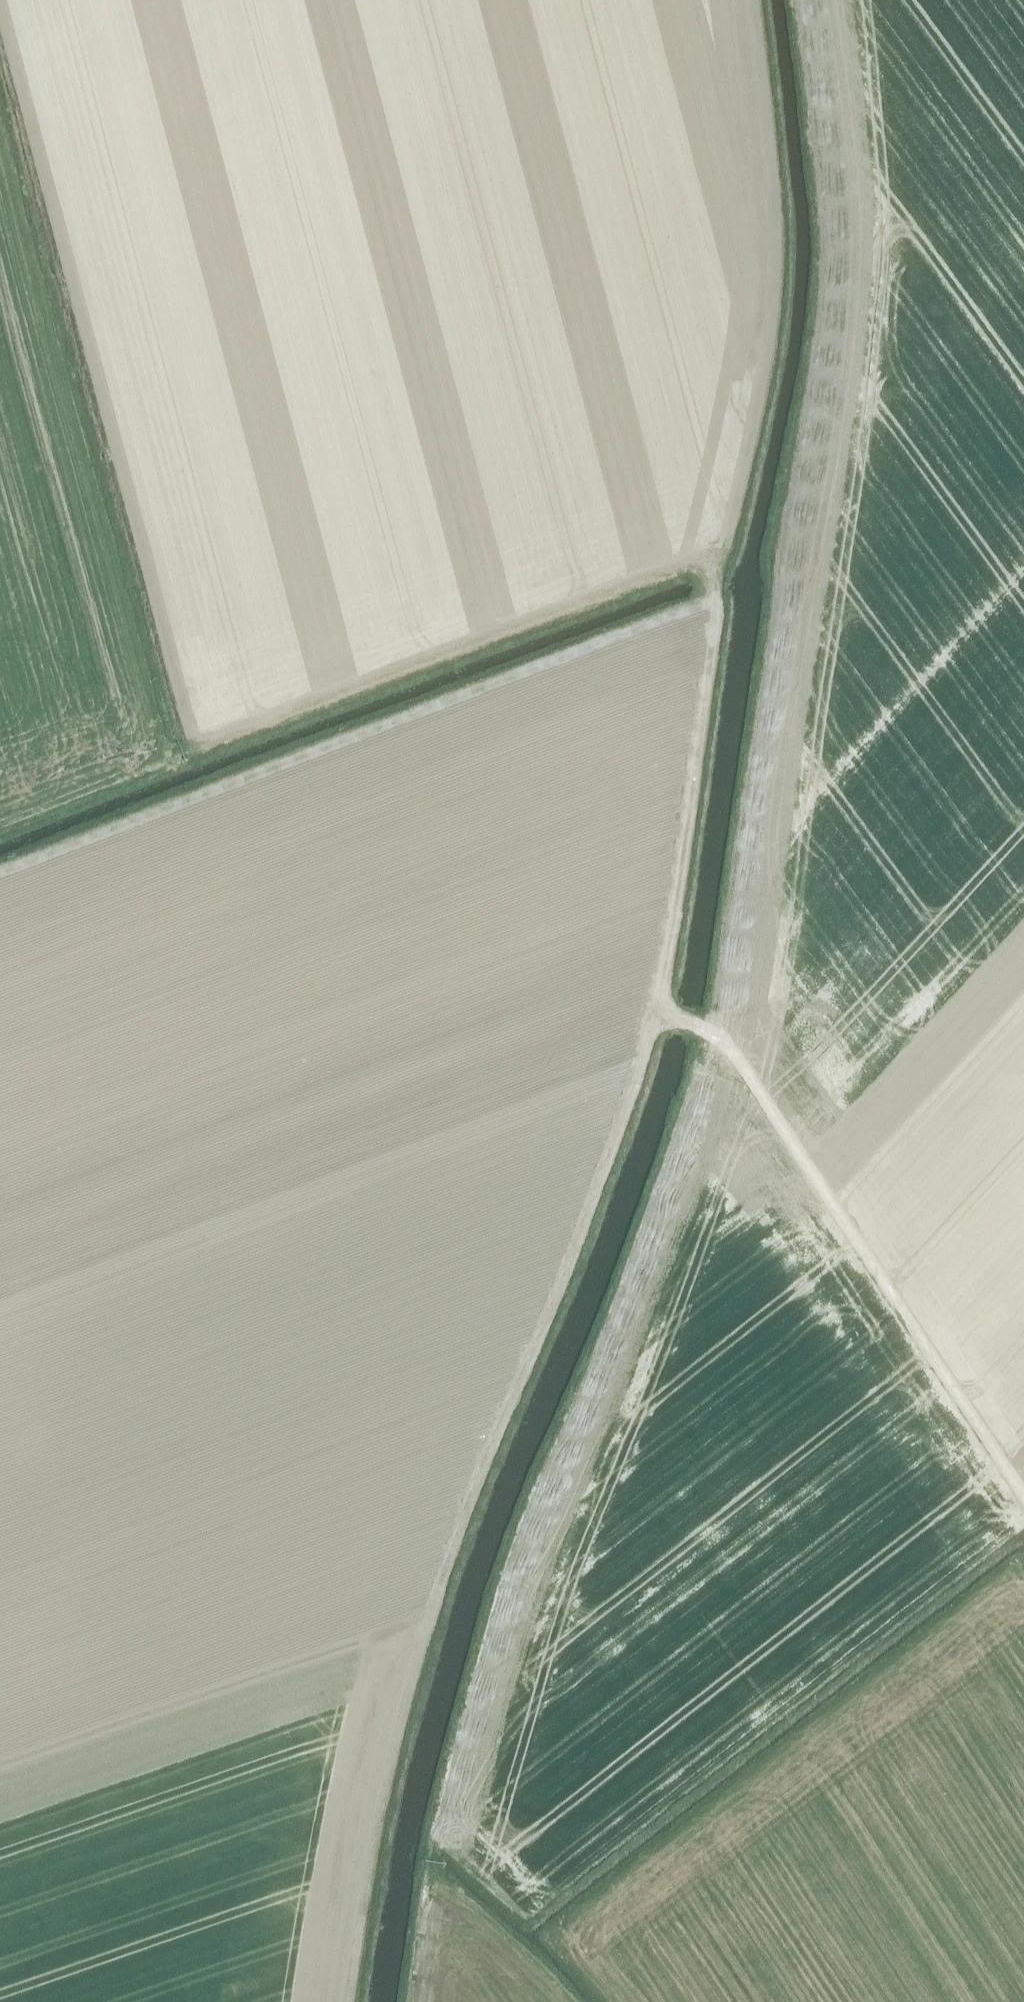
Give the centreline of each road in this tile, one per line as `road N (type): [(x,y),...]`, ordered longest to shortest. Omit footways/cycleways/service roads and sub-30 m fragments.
road 1 (track): [(1023,1495),(740,1061),(700,1024)]

